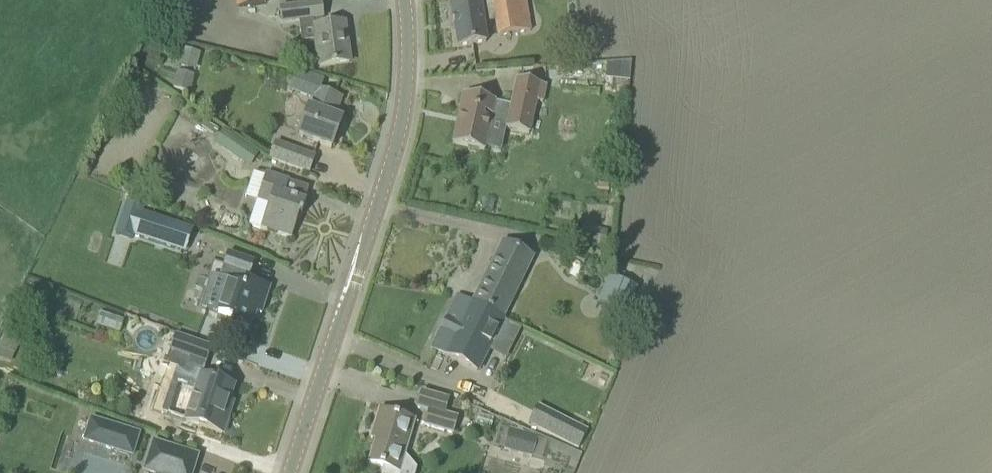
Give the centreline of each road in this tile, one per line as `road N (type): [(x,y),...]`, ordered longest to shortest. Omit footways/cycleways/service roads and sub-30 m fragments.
road 1 (tertiary): [(282,472),(376,161),(383,0)]

